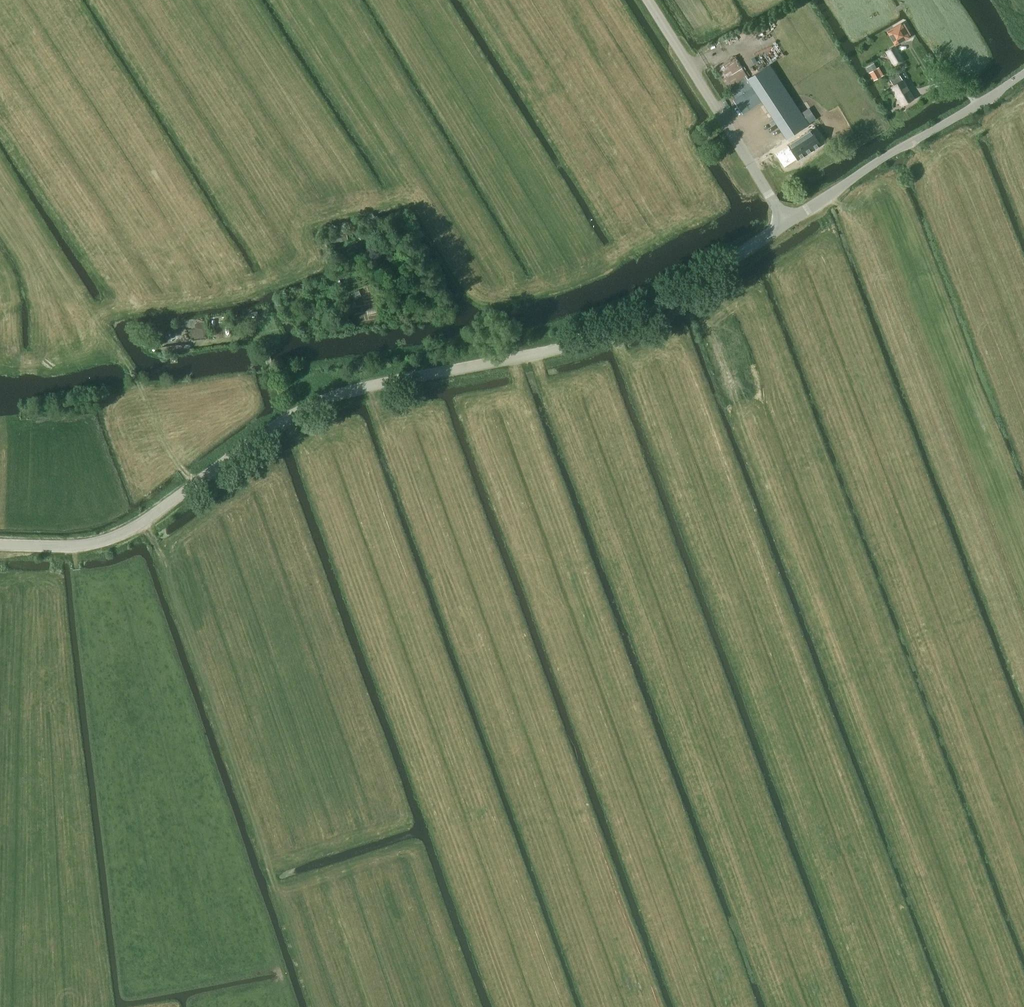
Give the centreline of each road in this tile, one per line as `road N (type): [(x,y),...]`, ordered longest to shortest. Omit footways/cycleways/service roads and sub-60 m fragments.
road 1 (tertiary): [(0,544),(88,547),(135,530),(308,407),(594,339),(655,311),(786,223)]
road 2 (track): [(964,1006),(685,291)]
road 3 (track): [(532,355),(790,1006)]
road 4 (track): [(317,1006),(143,524)]
road 5 (track): [(0,314),(50,280),(73,281),(131,369),(172,460),(196,484)]
road 6 (tertiary): [(786,223),(1023,72)]
road 7 (unclassified): [(786,223),(646,0)]

